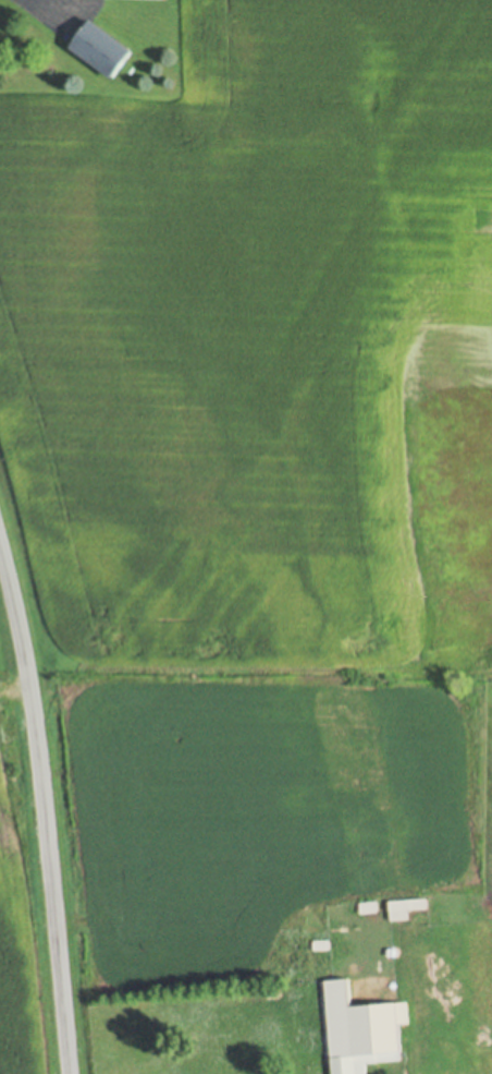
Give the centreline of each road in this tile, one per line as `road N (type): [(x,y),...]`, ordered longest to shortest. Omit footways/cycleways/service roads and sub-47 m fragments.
road 1 (residential): [(72,1073),(38,721),(0,536)]

